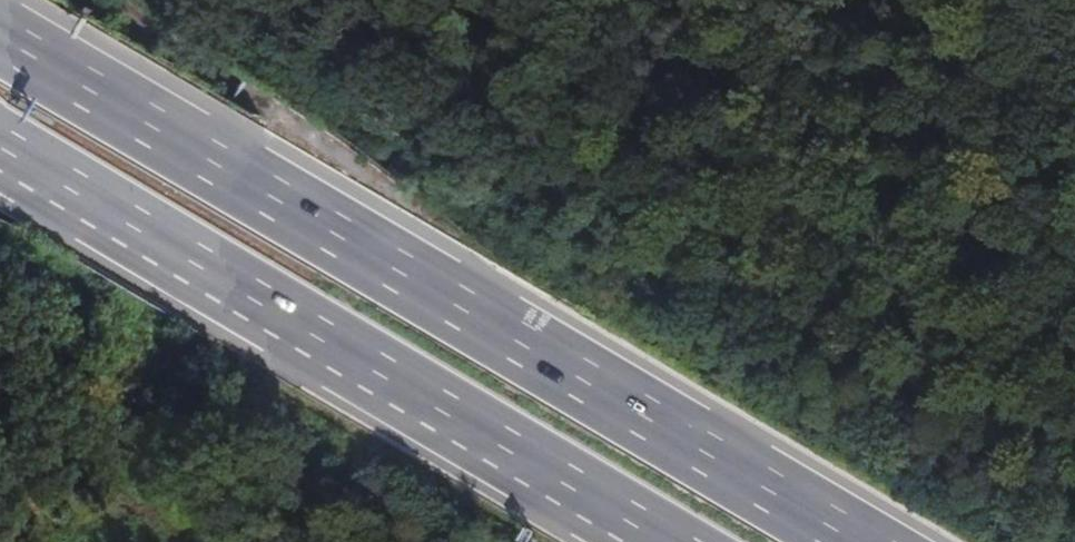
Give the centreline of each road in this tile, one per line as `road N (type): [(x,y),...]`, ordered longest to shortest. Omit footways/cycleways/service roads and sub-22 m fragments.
road 1 (motorway): [(860,541),(0,38)]
road 2 (motorway): [(0,143),(666,541)]

